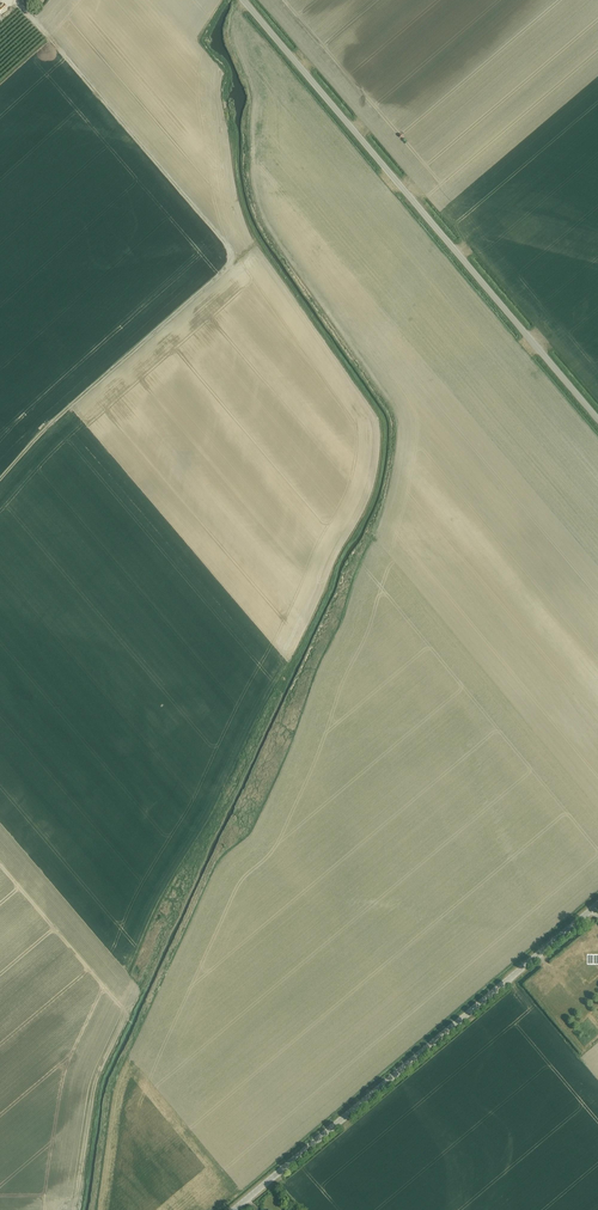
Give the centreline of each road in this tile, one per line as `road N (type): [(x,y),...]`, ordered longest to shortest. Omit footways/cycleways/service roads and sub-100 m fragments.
road 1 (unclassified): [(597,419),(243,0)]
road 2 (unclassified): [(235,1209),(597,905)]

